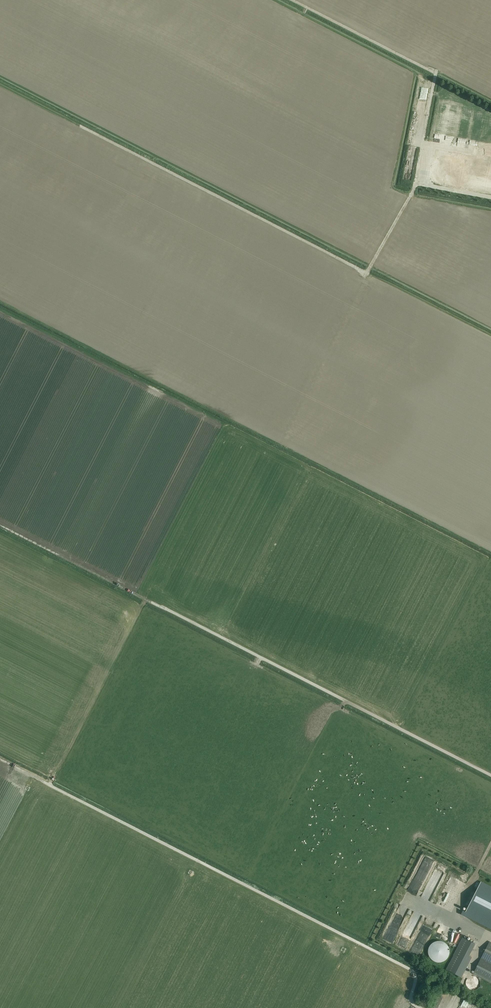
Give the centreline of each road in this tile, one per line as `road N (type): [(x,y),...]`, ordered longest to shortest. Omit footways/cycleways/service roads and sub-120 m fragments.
road 1 (track): [(436,72),(413,193),(367,273),(81,126)]
road 2 (track): [(292,0),(490,98)]

